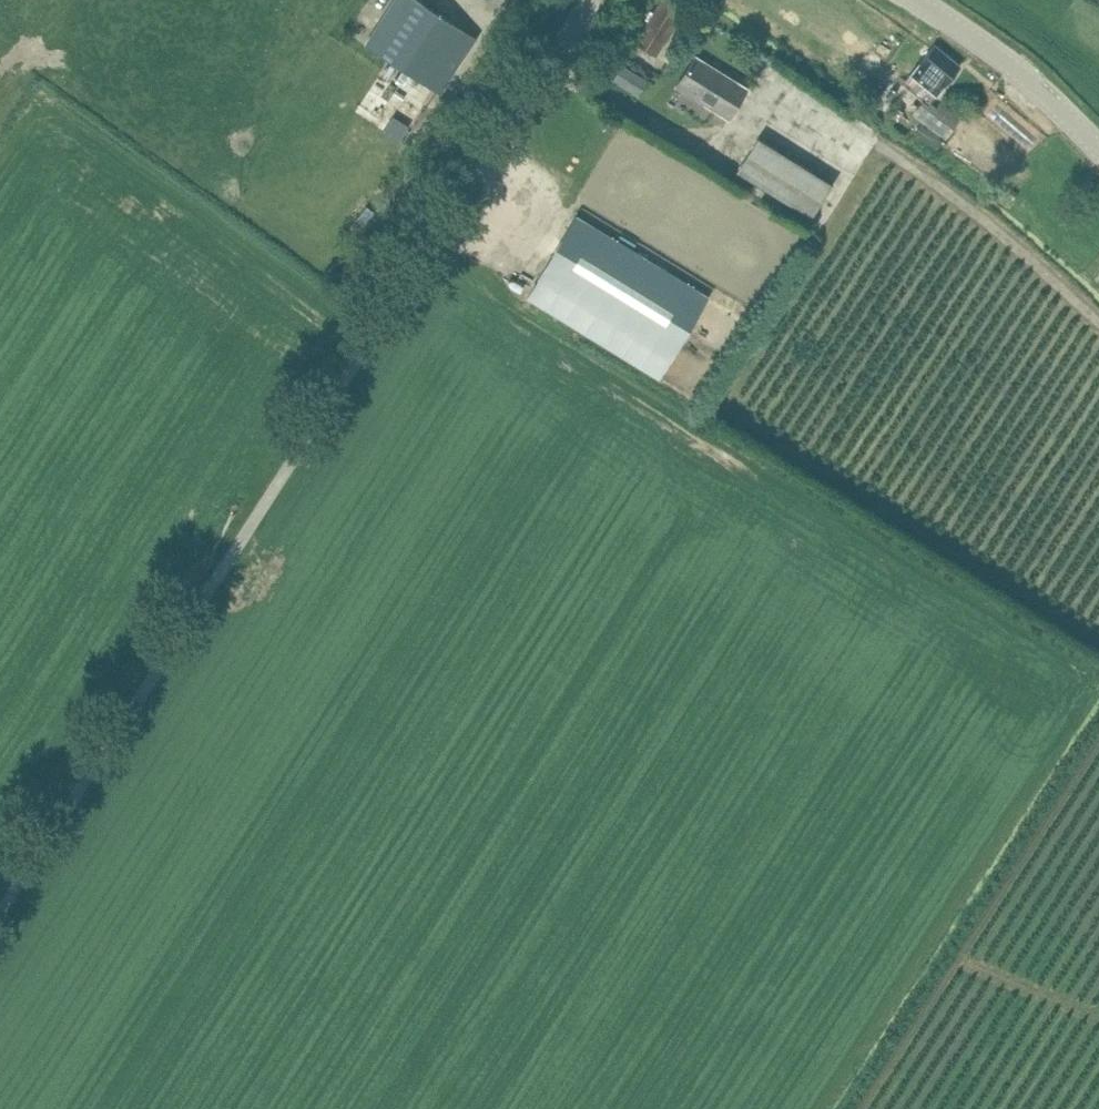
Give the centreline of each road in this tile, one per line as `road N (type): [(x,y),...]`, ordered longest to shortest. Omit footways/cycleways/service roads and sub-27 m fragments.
road 1 (unclassified): [(0,911),(589,0)]
road 2 (track): [(838,122),(977,217),(1098,323)]
road 3 (tertiary): [(1098,149),(1004,60),(917,0)]

